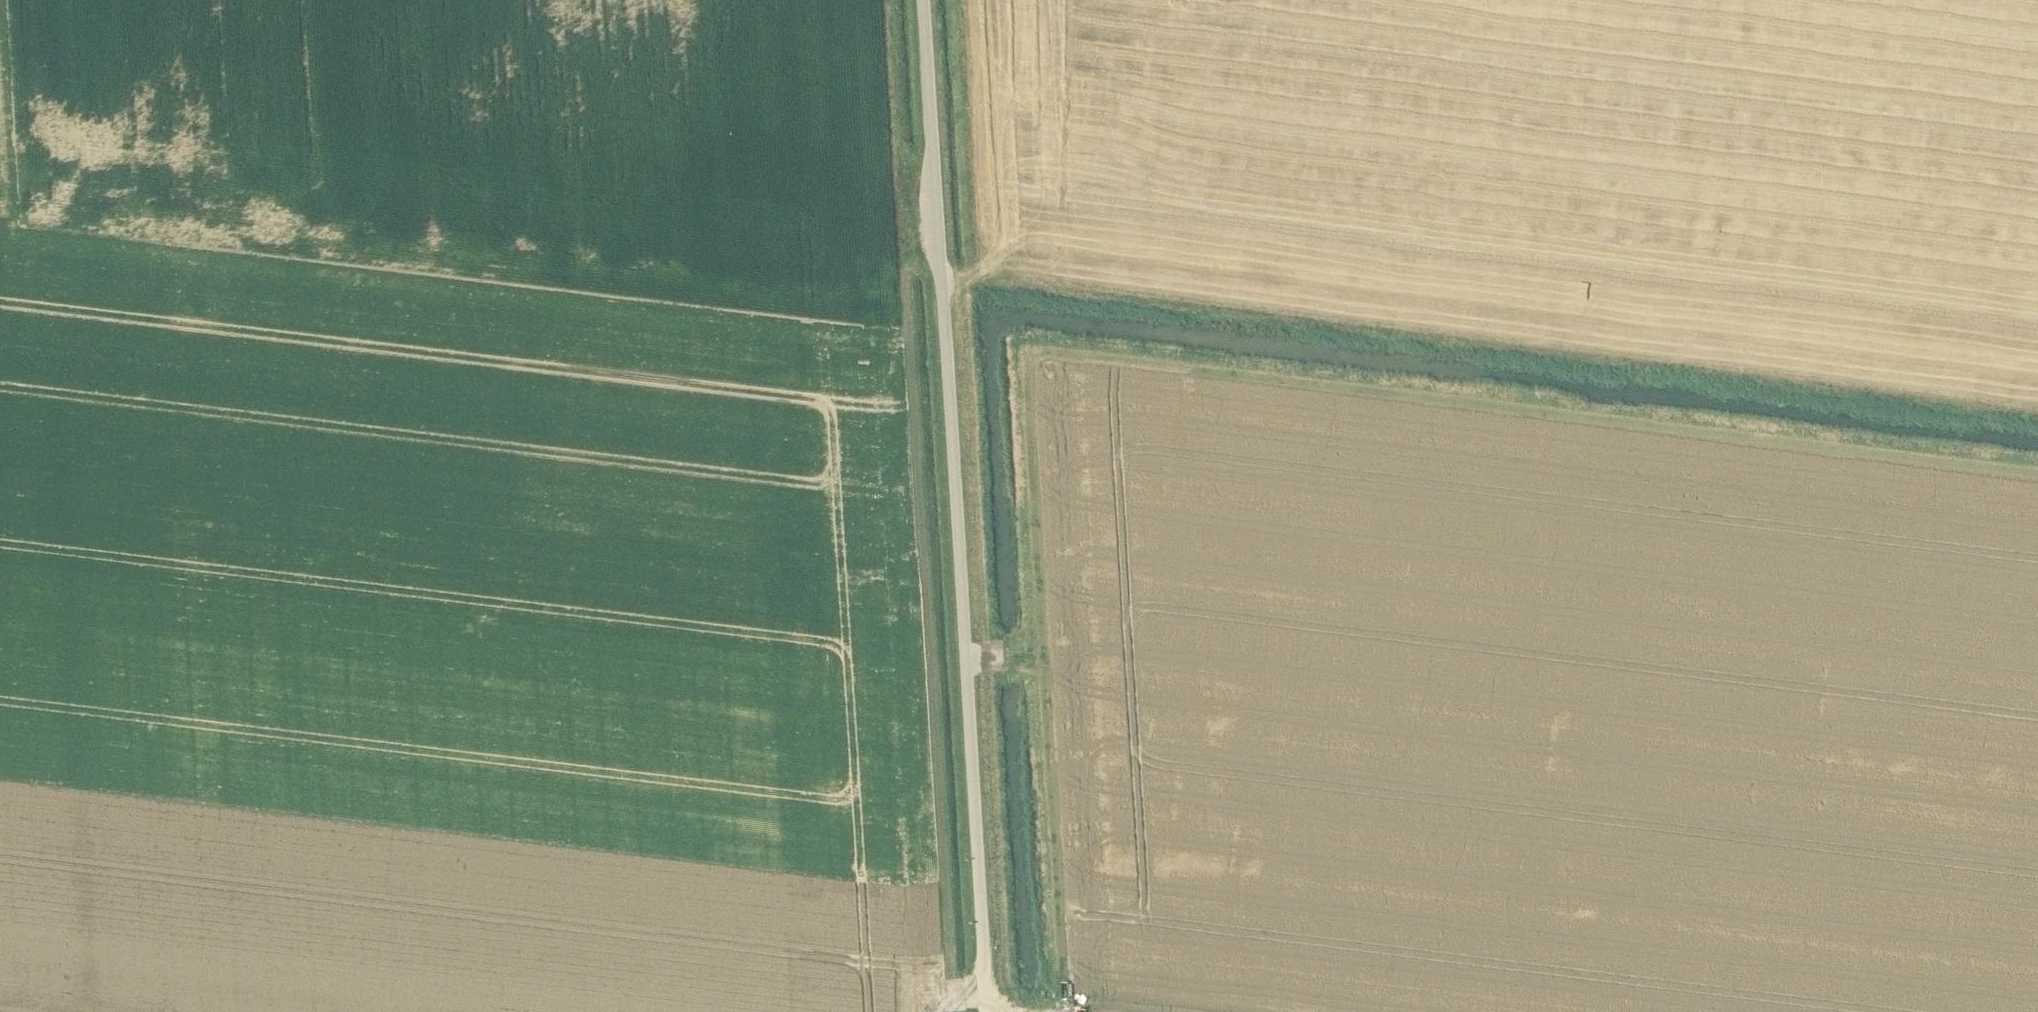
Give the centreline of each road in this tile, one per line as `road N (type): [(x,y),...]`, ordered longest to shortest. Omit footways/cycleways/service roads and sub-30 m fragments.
road 1 (unclassified): [(987,1011),(924,0)]

